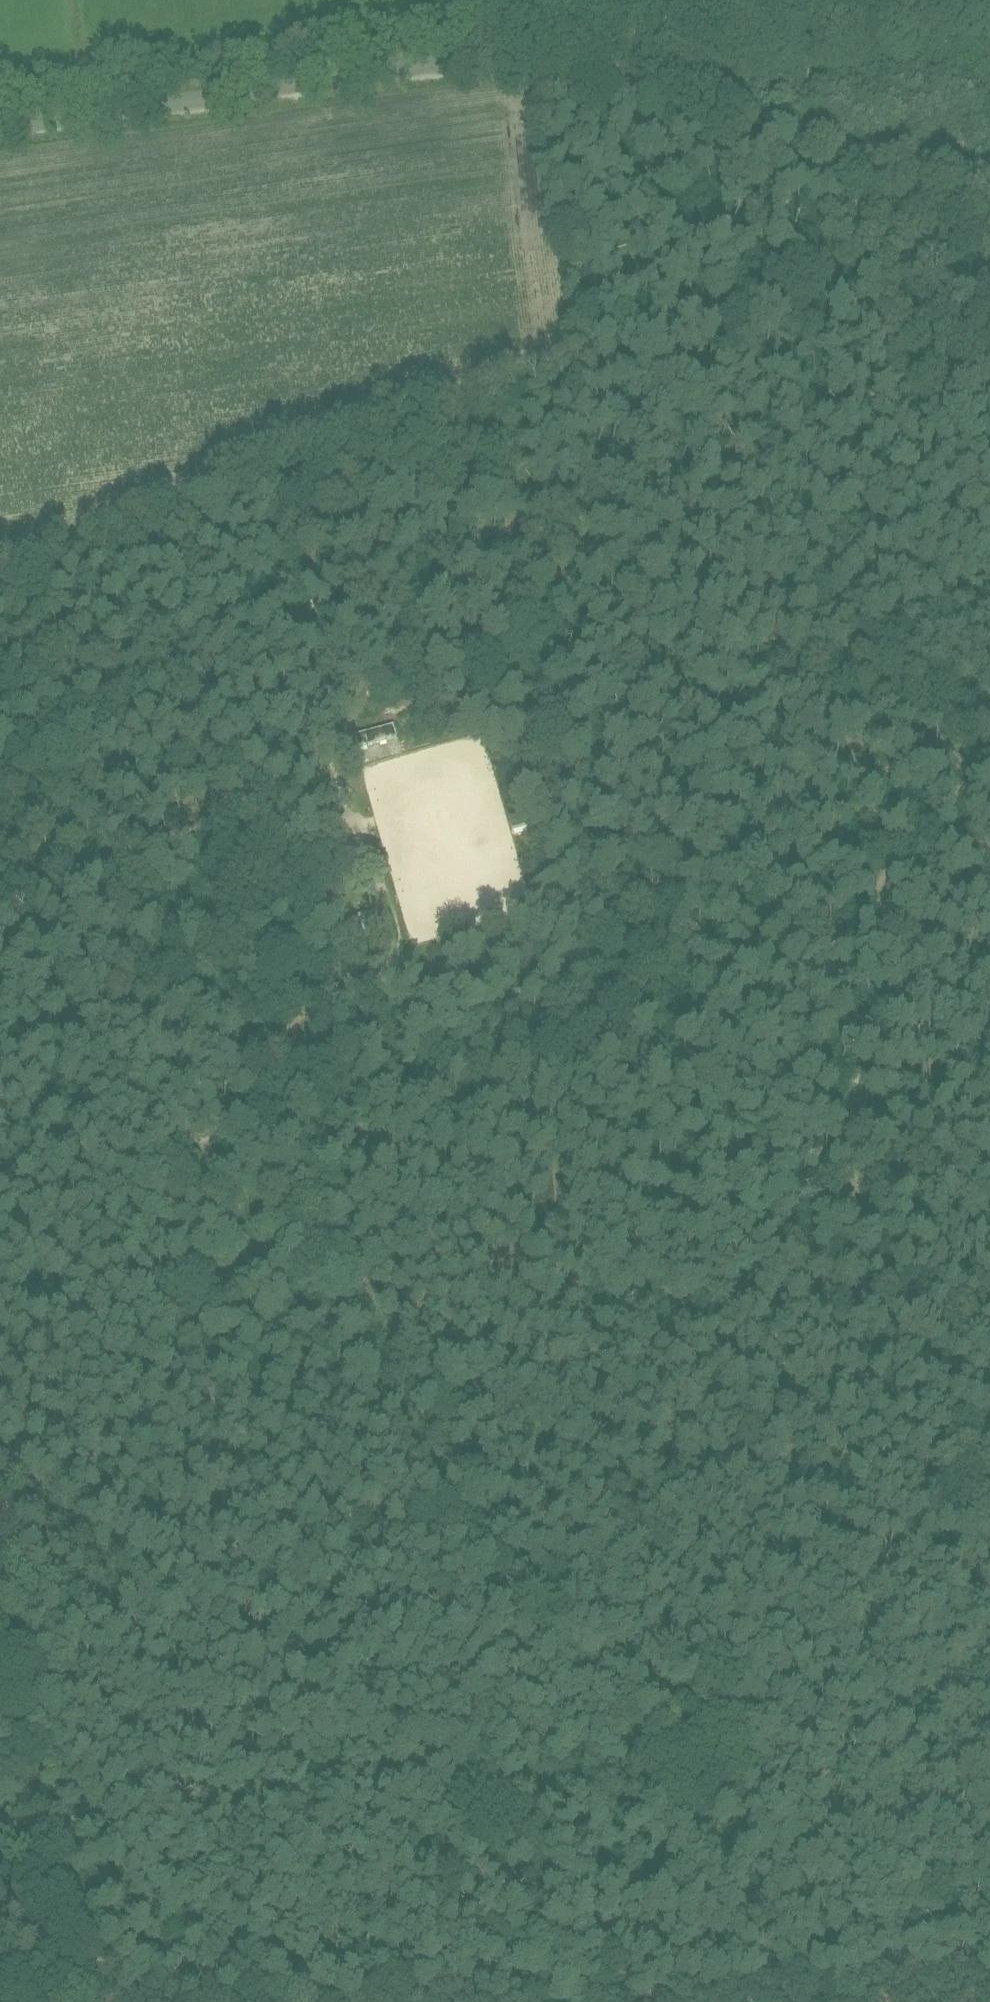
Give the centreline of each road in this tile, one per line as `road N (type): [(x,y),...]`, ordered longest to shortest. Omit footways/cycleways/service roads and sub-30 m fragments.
road 1 (unclassified): [(0,128),(866,0)]

